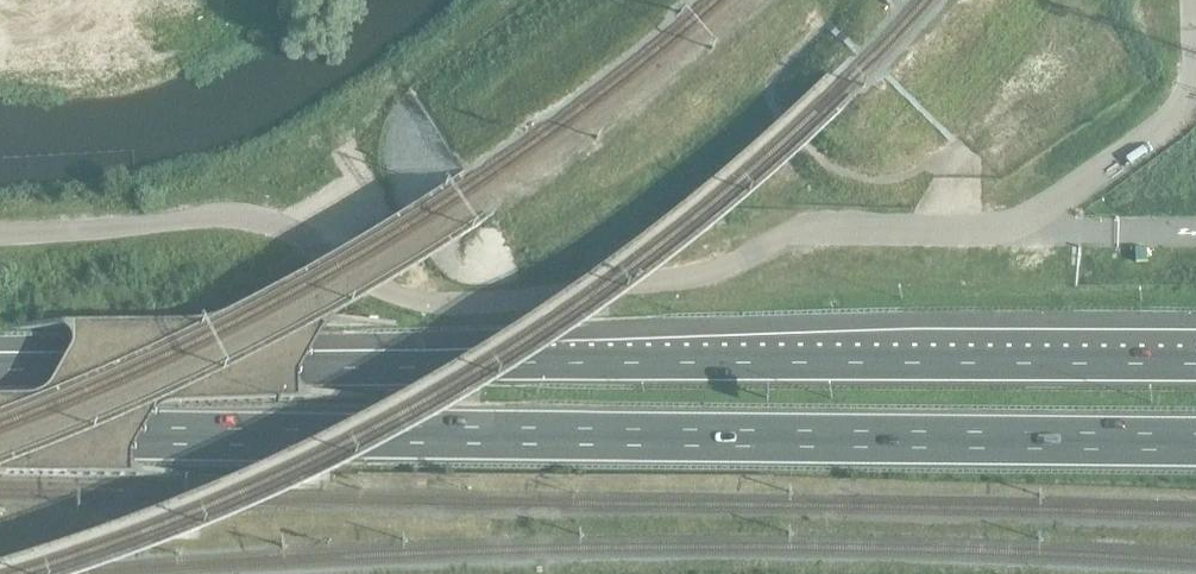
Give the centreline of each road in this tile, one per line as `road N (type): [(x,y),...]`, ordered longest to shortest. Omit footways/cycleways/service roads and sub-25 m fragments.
road 1 (motorway): [(1195,457),(416,425),(0,427)]
road 2 (motorway): [(1195,364),(0,367)]

